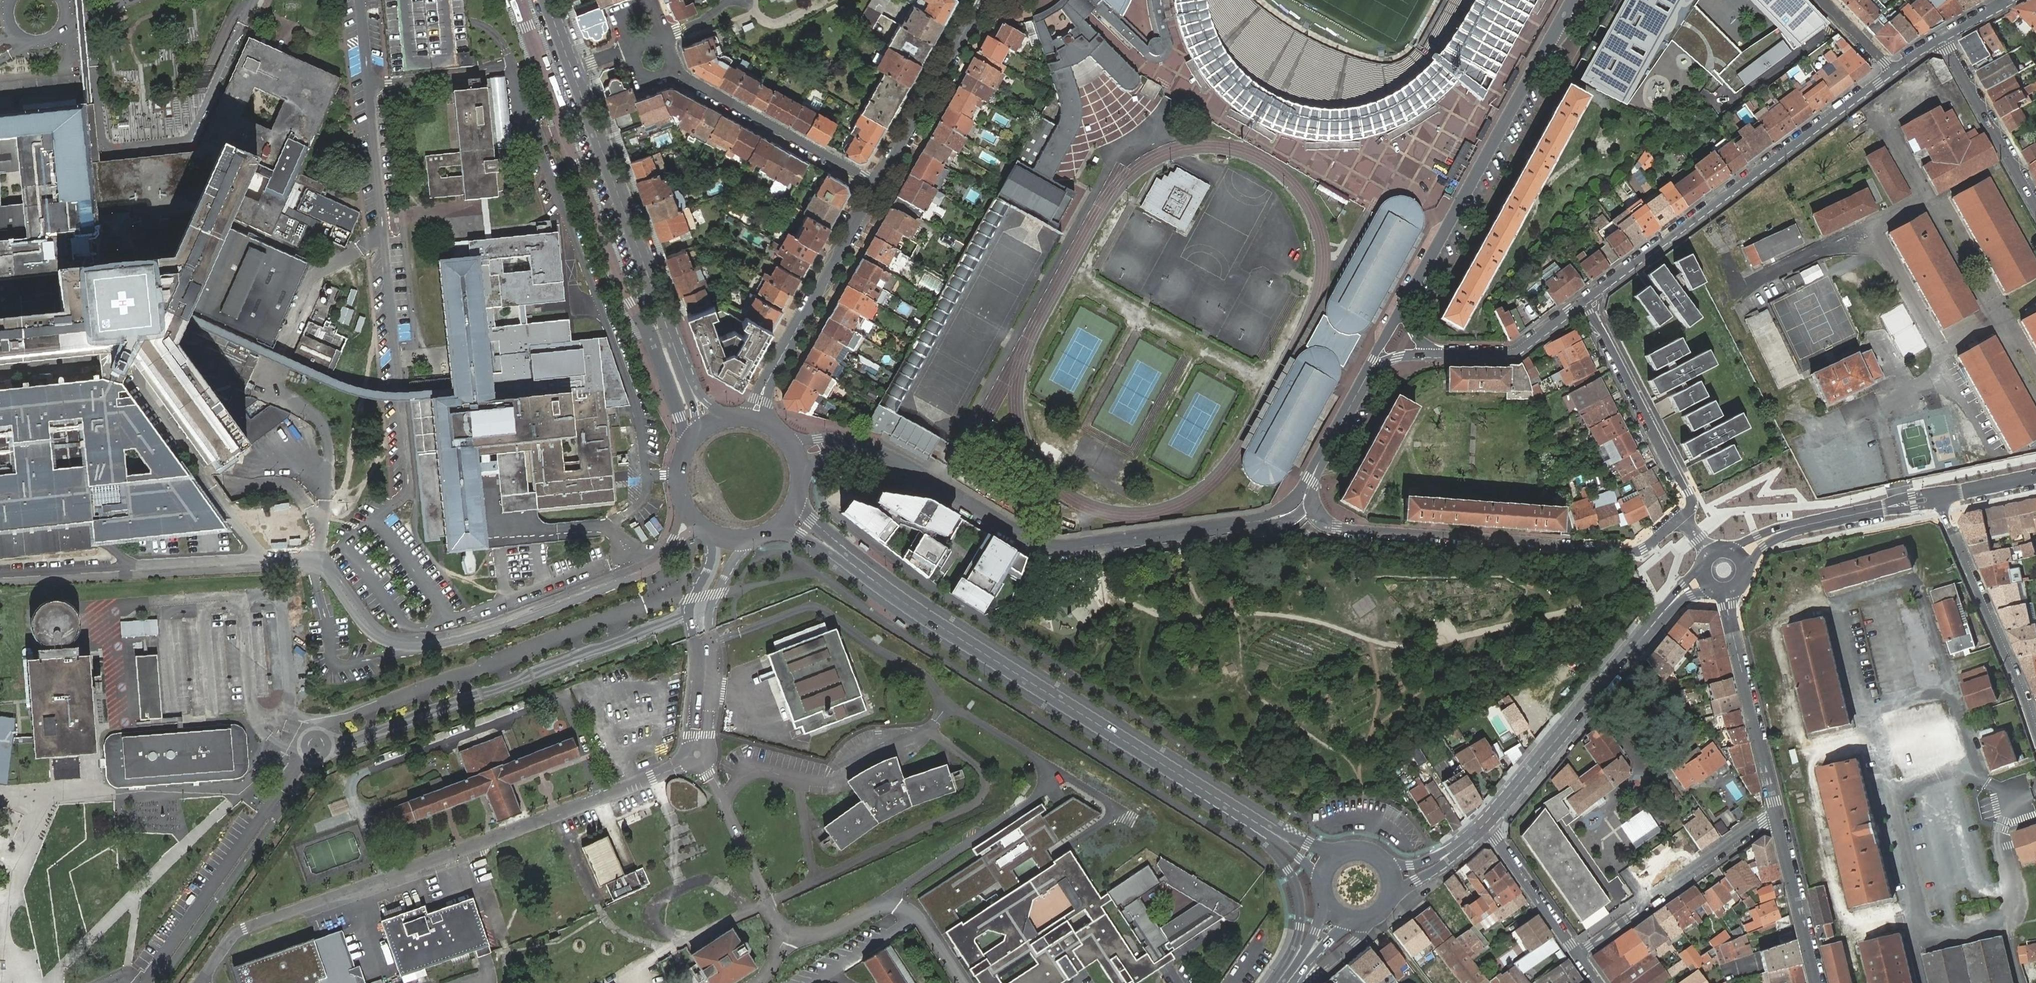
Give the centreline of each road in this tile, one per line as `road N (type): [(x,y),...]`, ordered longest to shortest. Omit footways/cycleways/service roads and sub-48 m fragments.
road 1 (tertiary): [(1264,827),(923,616),(833,550)]
road 2 (residential): [(862,448),(1055,546),(1253,525)]
road 3 (residential): [(1681,518),(1631,553),(1351,531),(1321,520),(1313,503)]
road 4 (residential): [(1584,301),(1892,72)]
road 5 (residential): [(1573,0),(1408,297)]
road 6 (tertiary): [(688,382),(572,69)]
road 7 (tertiary): [(1485,824),(1668,607),(1703,580)]
road 8 (residential): [(877,184),(755,417)]
road 9 (residential): [(2035,732),(1941,496)]
road 10 (residential): [(1584,301),(1688,492),(1691,505),(1681,518)]
road 11 (residential): [(1579,954),(1780,814)]
road 12 (residential): [(669,69),(877,184)]
road 13 (residential): [(1780,814),(1726,592)]
road 14 (tertiary): [(1740,557),(1793,528),(1941,496)]
road 15 (residential): [(981,0),(877,184)]
road 16 (residential): [(2035,206),(1941,38)]
road 17 (tertiary): [(694,434),(677,484),(692,518),(733,540),(773,531)]
road 18 (residential): [(1820,982),(1780,814)]
road 19 (residential): [(1438,353),(1515,352),(1584,301)]
road 20 (residential): [(1579,954),(1485,824)]
road 21 (residential): [(1311,479),(1369,373)]

